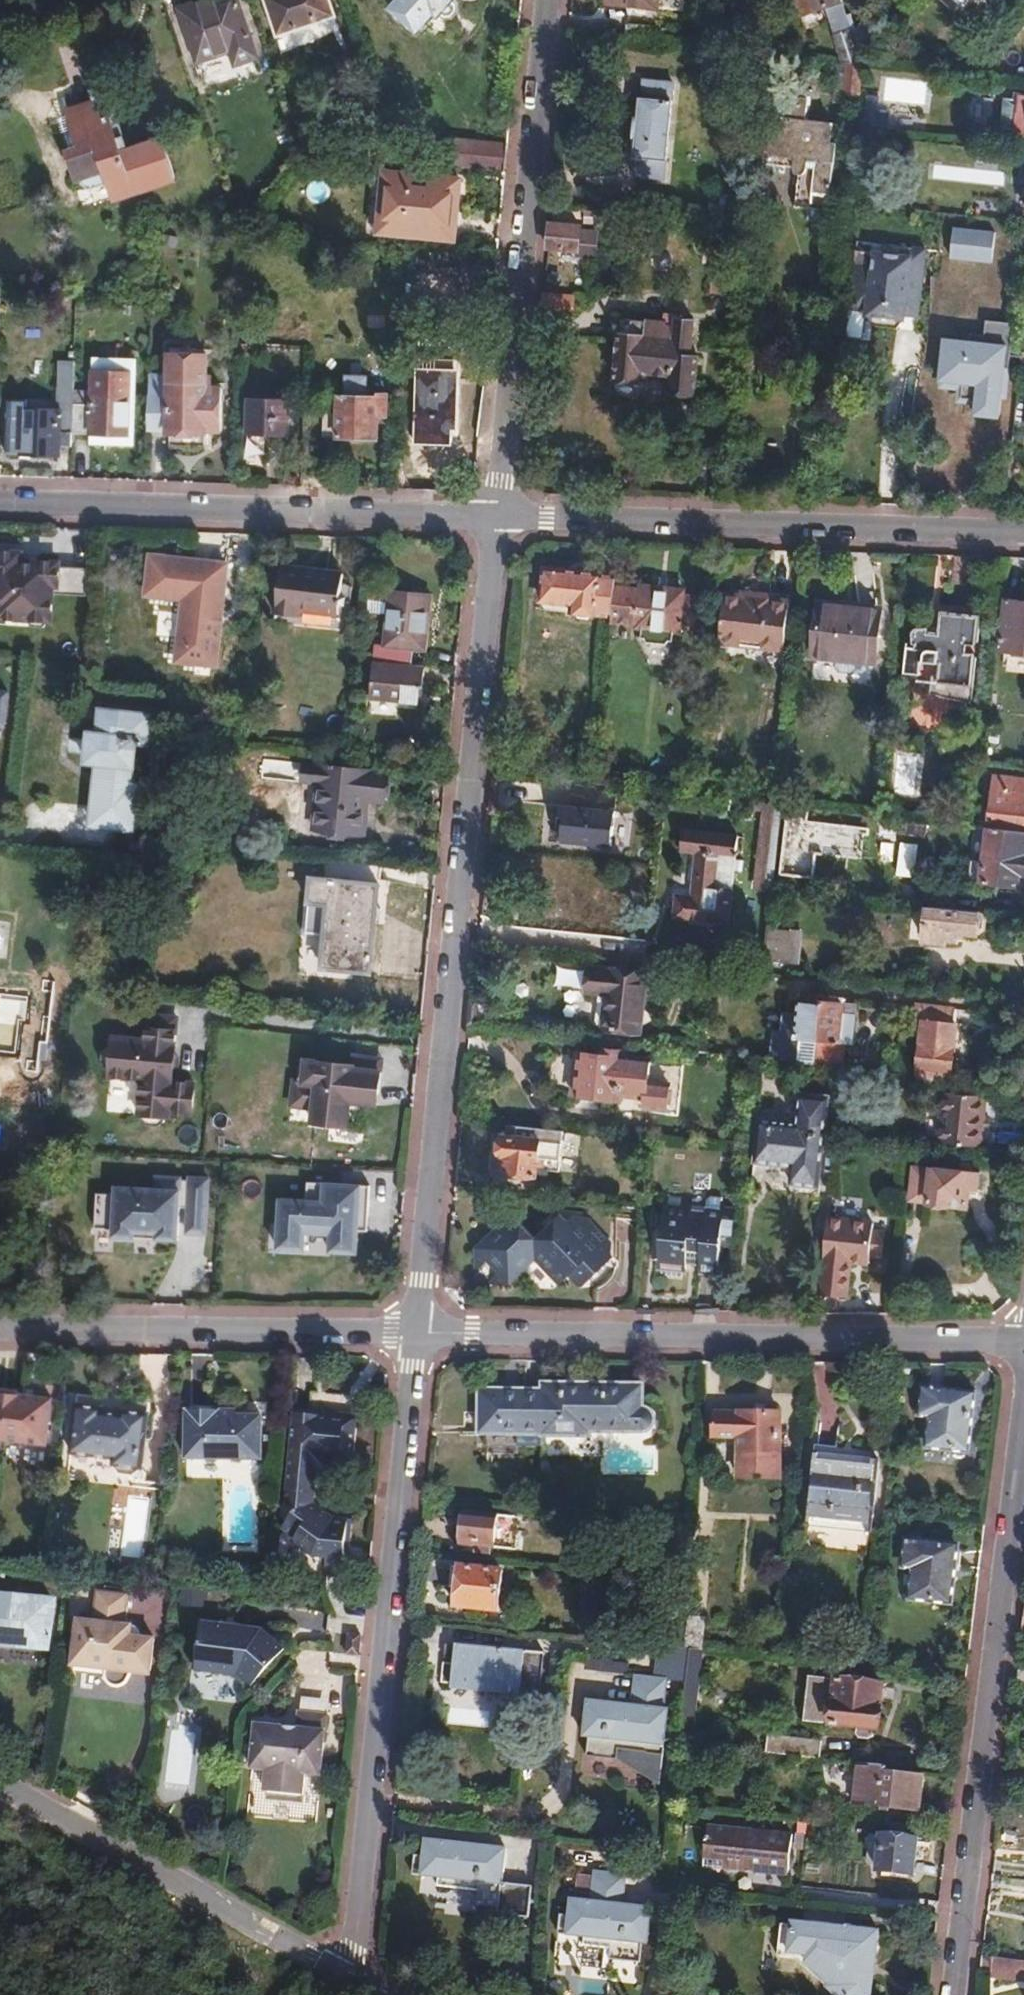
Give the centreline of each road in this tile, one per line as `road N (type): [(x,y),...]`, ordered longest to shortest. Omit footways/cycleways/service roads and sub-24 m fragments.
road 1 (residential): [(496,516),(415,1334)]
road 2 (residential): [(415,1334),(353,1949),(340,1977)]
road 3 (residential): [(415,1334),(1023,1340)]
road 4 (residential): [(957,1994),(1023,1410)]
road 5 (residential): [(496,516),(1023,533)]
road 6 (residential): [(546,0),(496,516)]
road 7 (residential): [(0,501),(496,516)]
road 8 (residential): [(0,1329),(415,1334)]
road 9 (residential): [(0,1790),(340,1977)]

